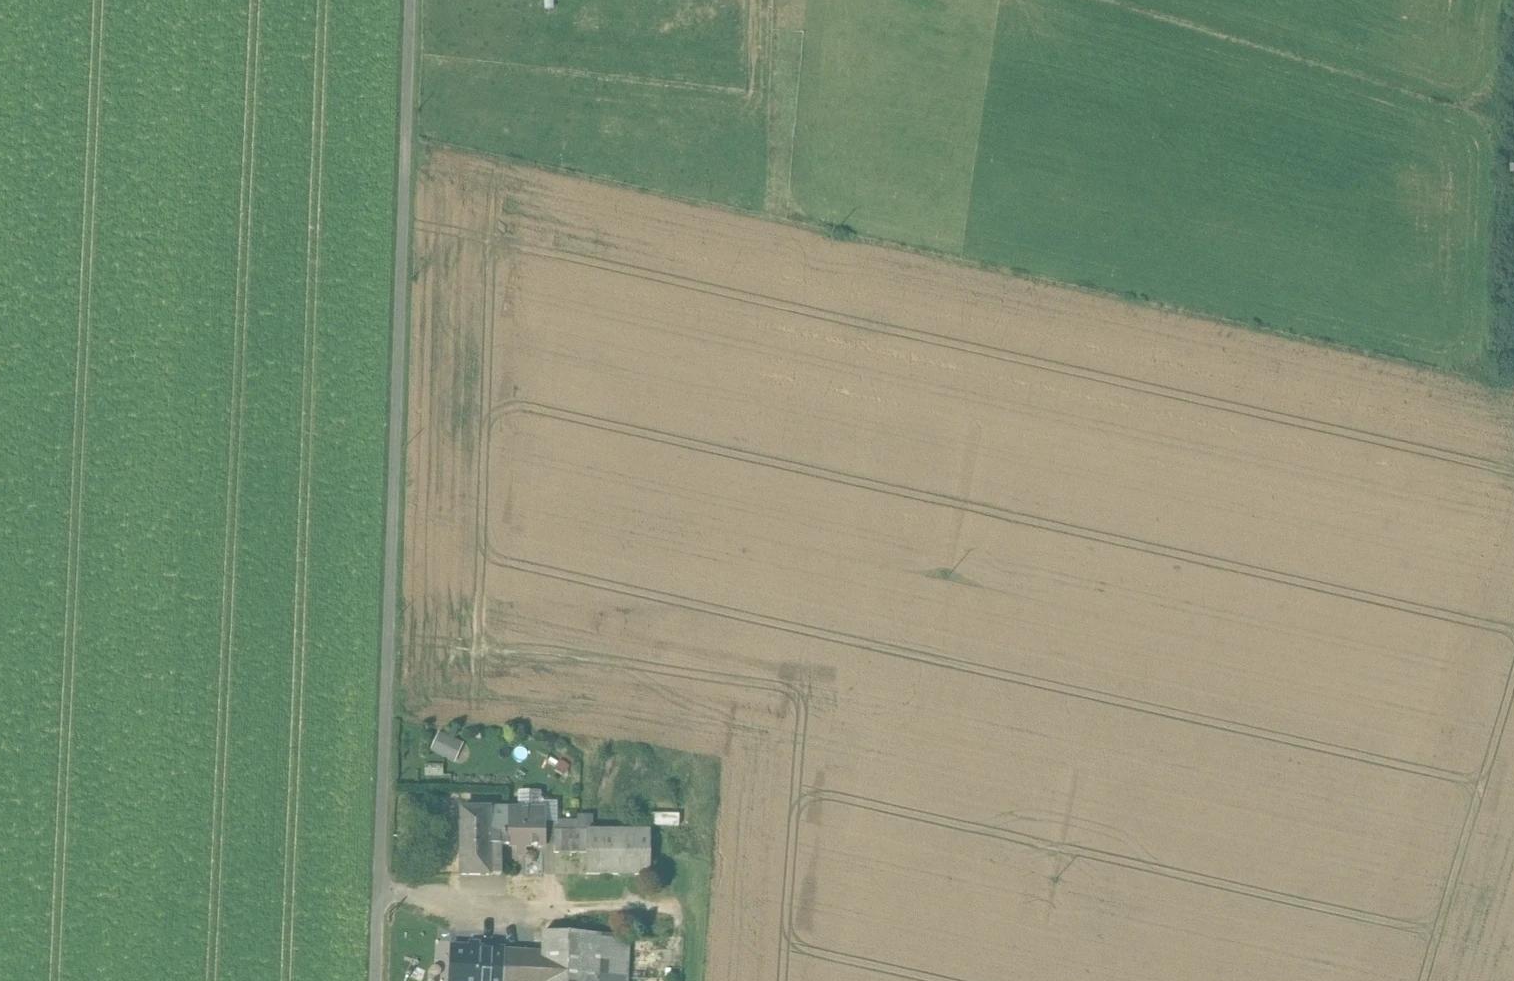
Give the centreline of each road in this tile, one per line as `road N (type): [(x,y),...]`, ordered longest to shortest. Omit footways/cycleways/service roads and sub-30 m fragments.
road 1 (residential): [(381,980),(416,0)]

